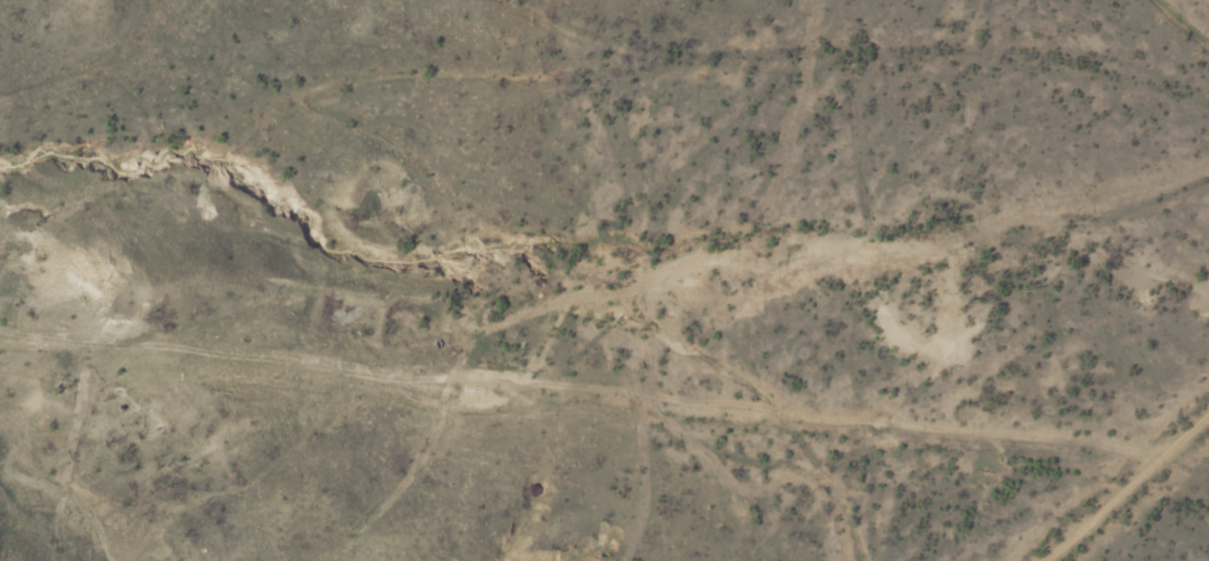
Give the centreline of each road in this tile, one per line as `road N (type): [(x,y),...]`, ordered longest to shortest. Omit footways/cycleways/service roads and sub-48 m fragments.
road 1 (track): [(898,209),(660,221),(502,196),(370,127),(364,102),(370,83),(841,44),(874,89),(898,209)]
road 2 (track): [(660,221),(641,285),(559,380),(465,399),(31,304),(0,306)]
road 3 (track): [(31,304),(75,190),(175,171),(288,108),(364,102)]
road 4 (track): [(1208,153),(1080,190),(898,209)]
road 5 (track): [(1032,560),(1208,389)]

